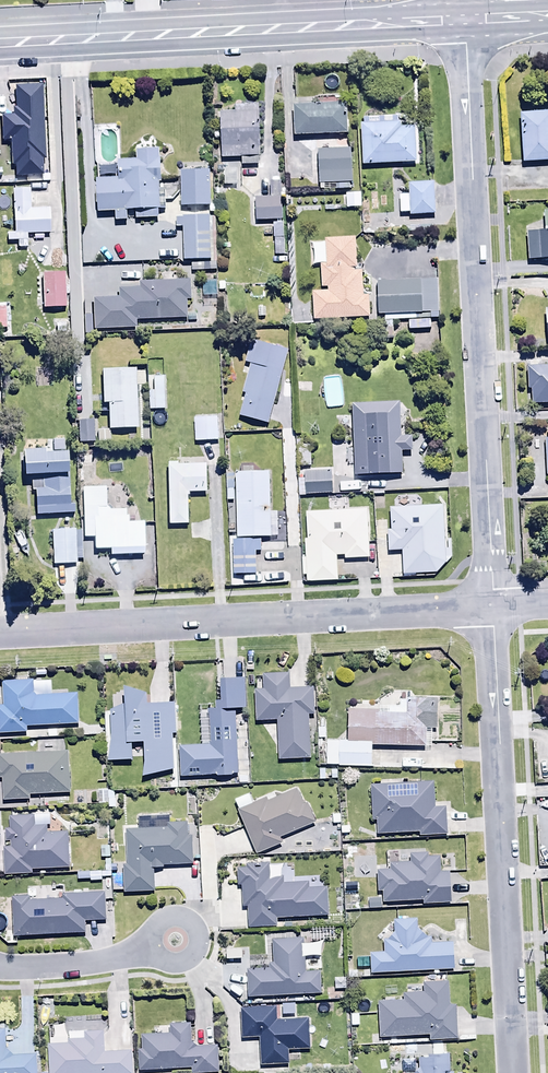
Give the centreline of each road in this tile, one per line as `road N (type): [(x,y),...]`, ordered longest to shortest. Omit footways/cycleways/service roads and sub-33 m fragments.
road 1 (residential): [(461,21),(489,607)]
road 2 (residential): [(0,630),(489,607)]
road 3 (residential): [(489,607),(513,1072)]
road 4 (trunk): [(0,43),(461,21)]
road 5 (residential): [(0,967),(149,954)]
road 6 (residential): [(149,954),(183,962),(199,937),(192,921),(178,917),(149,933)]

